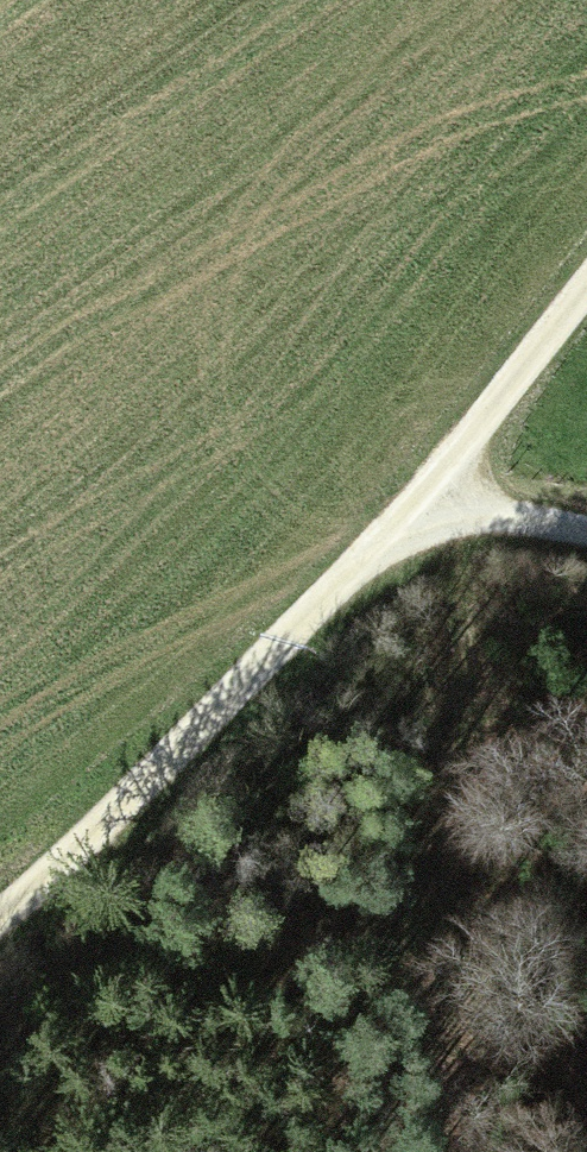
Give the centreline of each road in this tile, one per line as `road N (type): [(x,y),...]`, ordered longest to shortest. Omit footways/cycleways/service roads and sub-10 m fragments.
road 1 (track): [(586,285),(436,498),(115,823),(0,918)]
road 2 (track): [(486,511),(417,965),(355,1151)]
road 3 (track): [(436,498),(586,536)]

